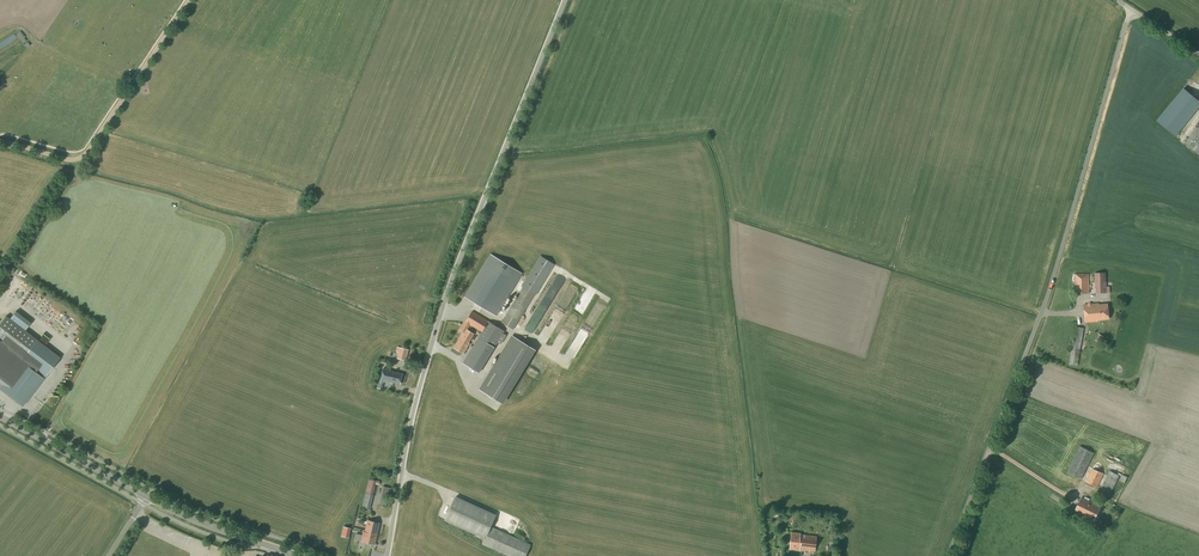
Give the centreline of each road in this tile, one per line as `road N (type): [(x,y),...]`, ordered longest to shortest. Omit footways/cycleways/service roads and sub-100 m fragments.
road 1 (unclassified): [(387,555),(424,369),(565,0)]
road 2 (unclassified): [(949,555),(1043,301),(1131,9)]
road 3 (unclassified): [(0,142),(75,164),(186,0)]
road 4 (tertiary): [(147,497),(0,415)]
road 5 (tertiary): [(301,555),(147,497)]

